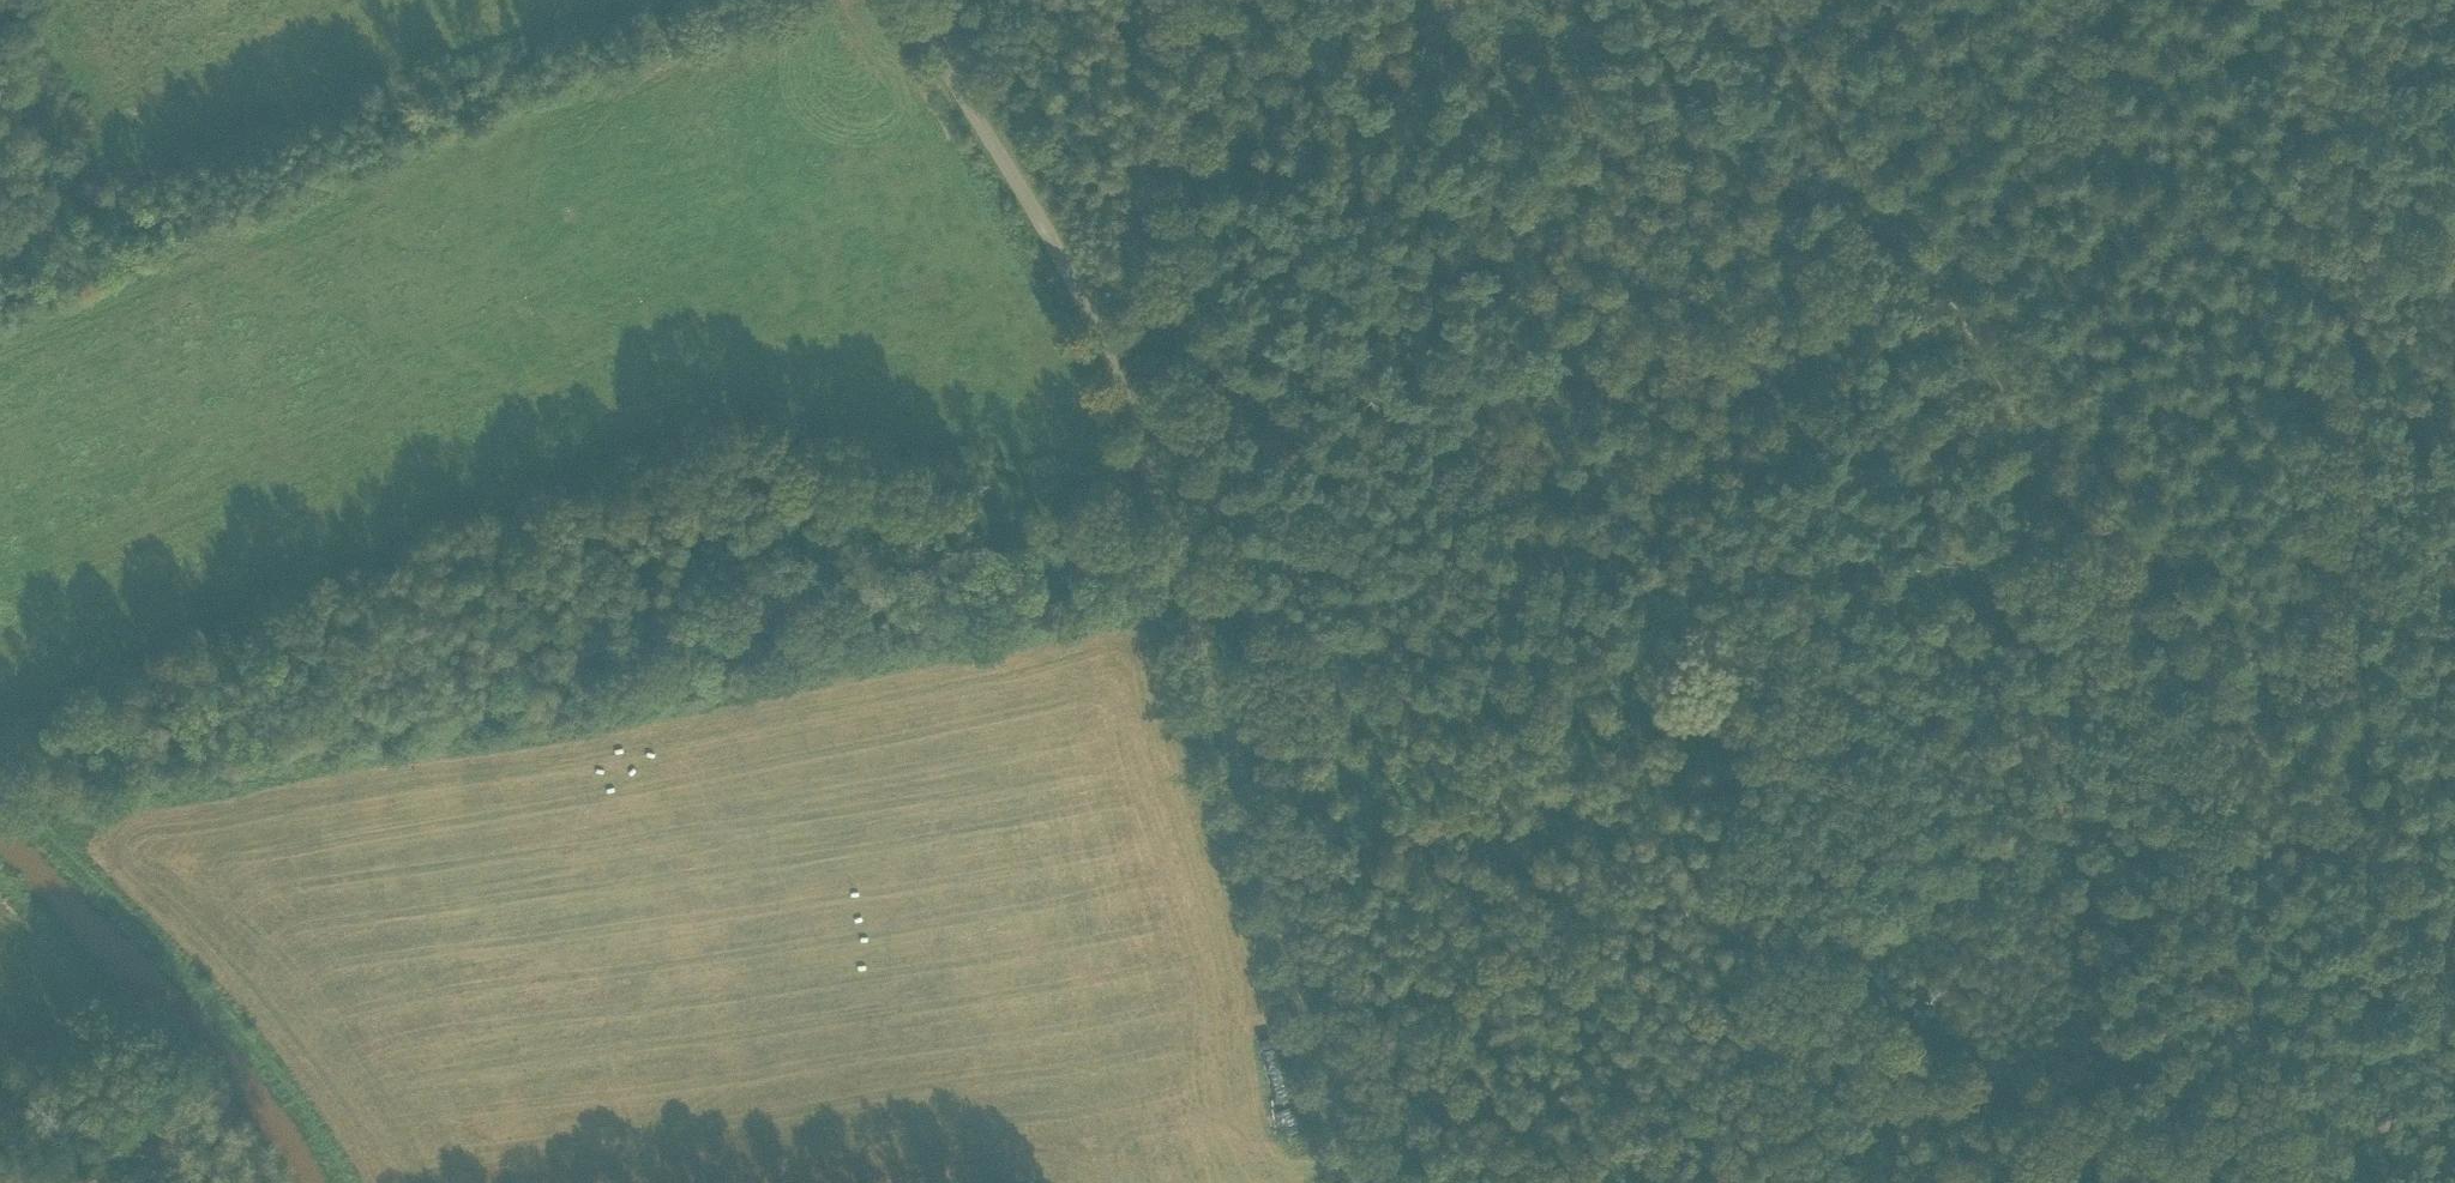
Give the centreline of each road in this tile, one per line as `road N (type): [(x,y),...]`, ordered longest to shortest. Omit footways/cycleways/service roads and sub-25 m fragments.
road 1 (unclassified): [(1366,1182),(1124,387),(1065,253),(914,0)]
road 2 (track): [(2454,983),(2367,879),(2243,704),(2090,523),(1869,189)]
road 3 (track): [(2308,787),(2304,669),(2323,0)]
road 4 (track): [(1135,421),(1413,334),(1571,302),(1708,259),(1809,223),(1869,189)]
road 5 (track): [(1226,0),(1188,185),(1186,276),(1220,392)]
road 6 (track): [(1869,189),(1755,0)]

